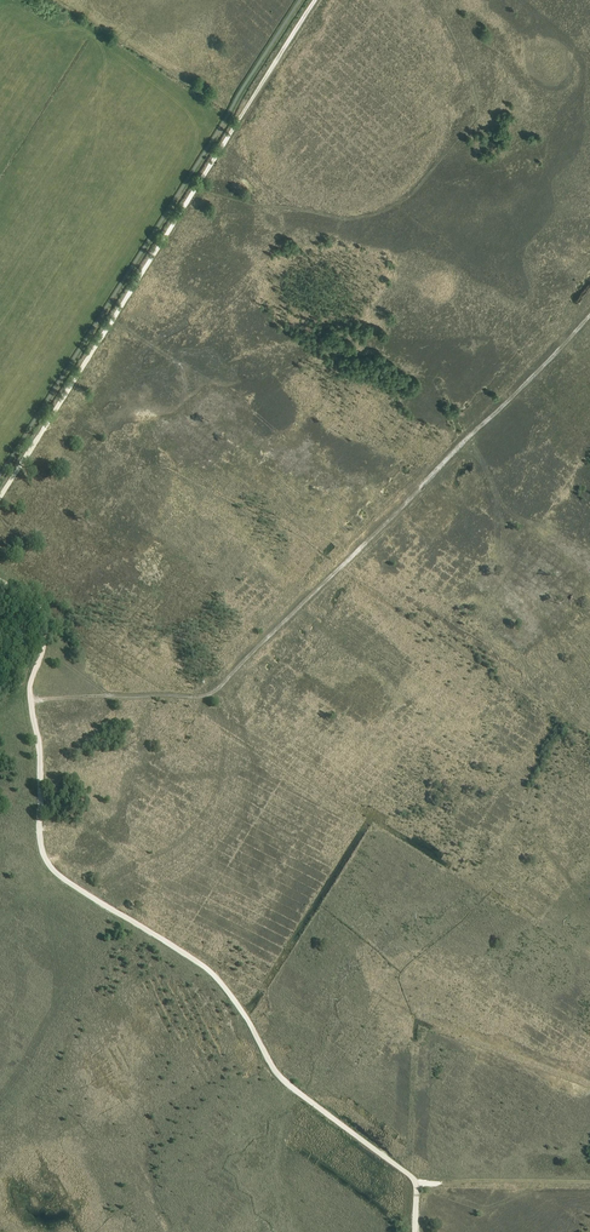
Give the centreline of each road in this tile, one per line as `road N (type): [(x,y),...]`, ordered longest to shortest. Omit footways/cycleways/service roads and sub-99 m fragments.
road 1 (track): [(415,1231),(417,1181),(285,1083),(215,976),(46,861),(29,689),(48,622),(38,602),(0,580)]
road 2 (track): [(30,702),(210,694),(589,317)]
road 3 (track): [(0,497),(315,0)]
road 4 (track): [(417,1181),(589,1182)]

